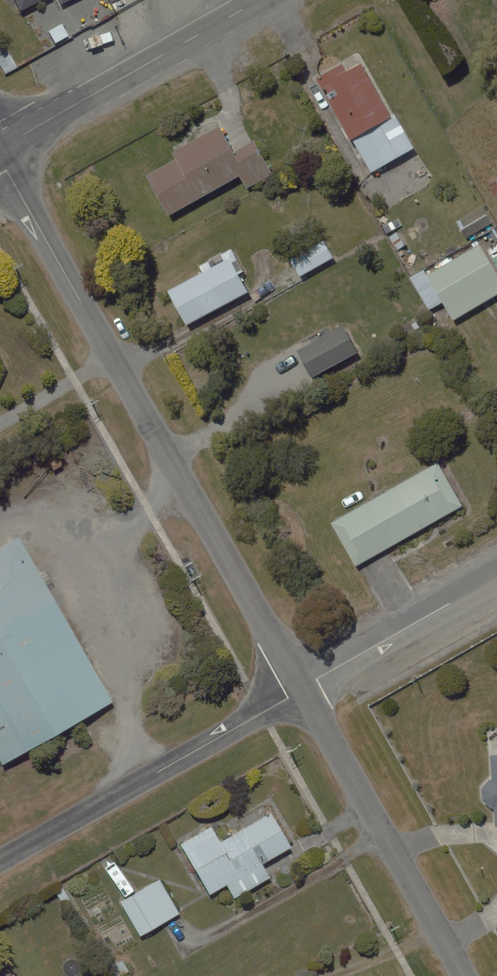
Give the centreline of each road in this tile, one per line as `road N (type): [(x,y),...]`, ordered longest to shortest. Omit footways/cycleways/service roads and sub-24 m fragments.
road 1 (residential): [(0,160),(303,689)]
road 2 (residential): [(303,689),(0,860)]
road 3 (residential): [(303,689),(465,975)]
road 4 (tertiary): [(0,147),(259,0)]
road 5 (residential): [(496,577),(303,689)]

